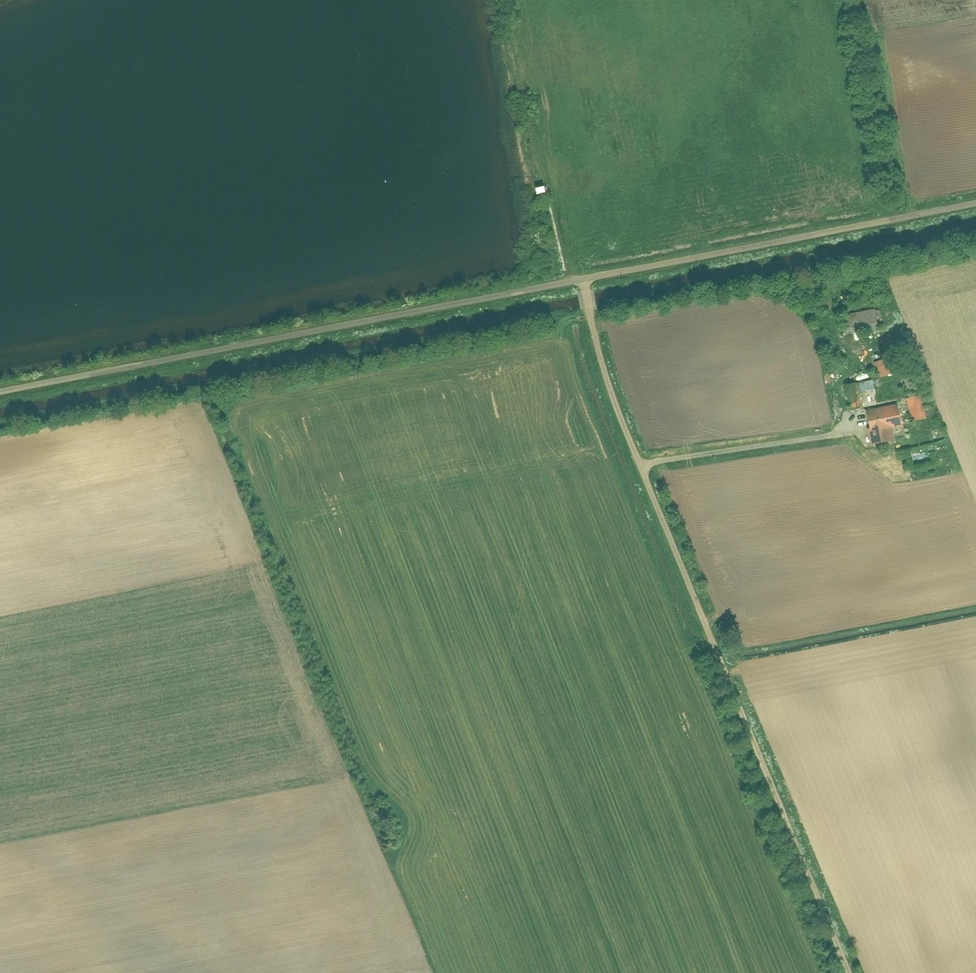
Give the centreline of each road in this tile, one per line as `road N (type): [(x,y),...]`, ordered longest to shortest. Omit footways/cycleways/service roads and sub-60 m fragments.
road 1 (unclassified): [(975,200),(0,390)]
road 2 (unclassified): [(854,972),(645,466),(583,284)]

